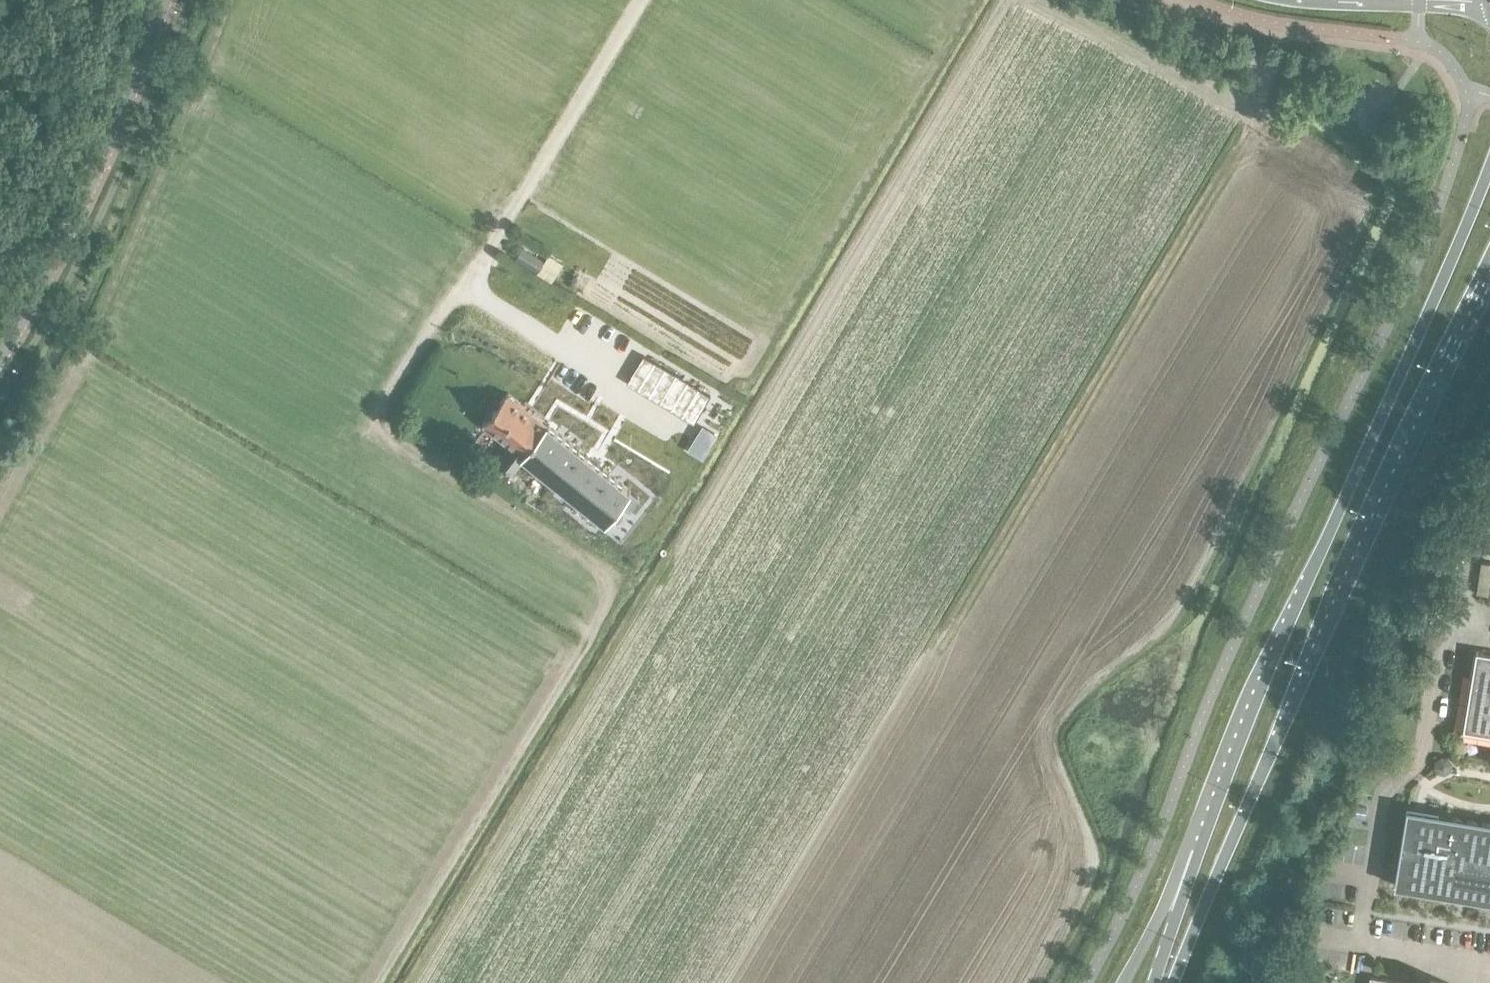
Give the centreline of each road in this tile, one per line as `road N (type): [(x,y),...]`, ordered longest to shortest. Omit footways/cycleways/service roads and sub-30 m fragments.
road 1 (track): [(733,982),(1262,90),(1262,70),(1249,61),(1127,0)]
road 2 (primary): [(1489,163),(1248,705),(1180,893)]
road 3 (primary): [(1173,982),(1278,732),(1489,269)]
road 4 (tertiary): [(0,357),(68,229),(164,0)]

